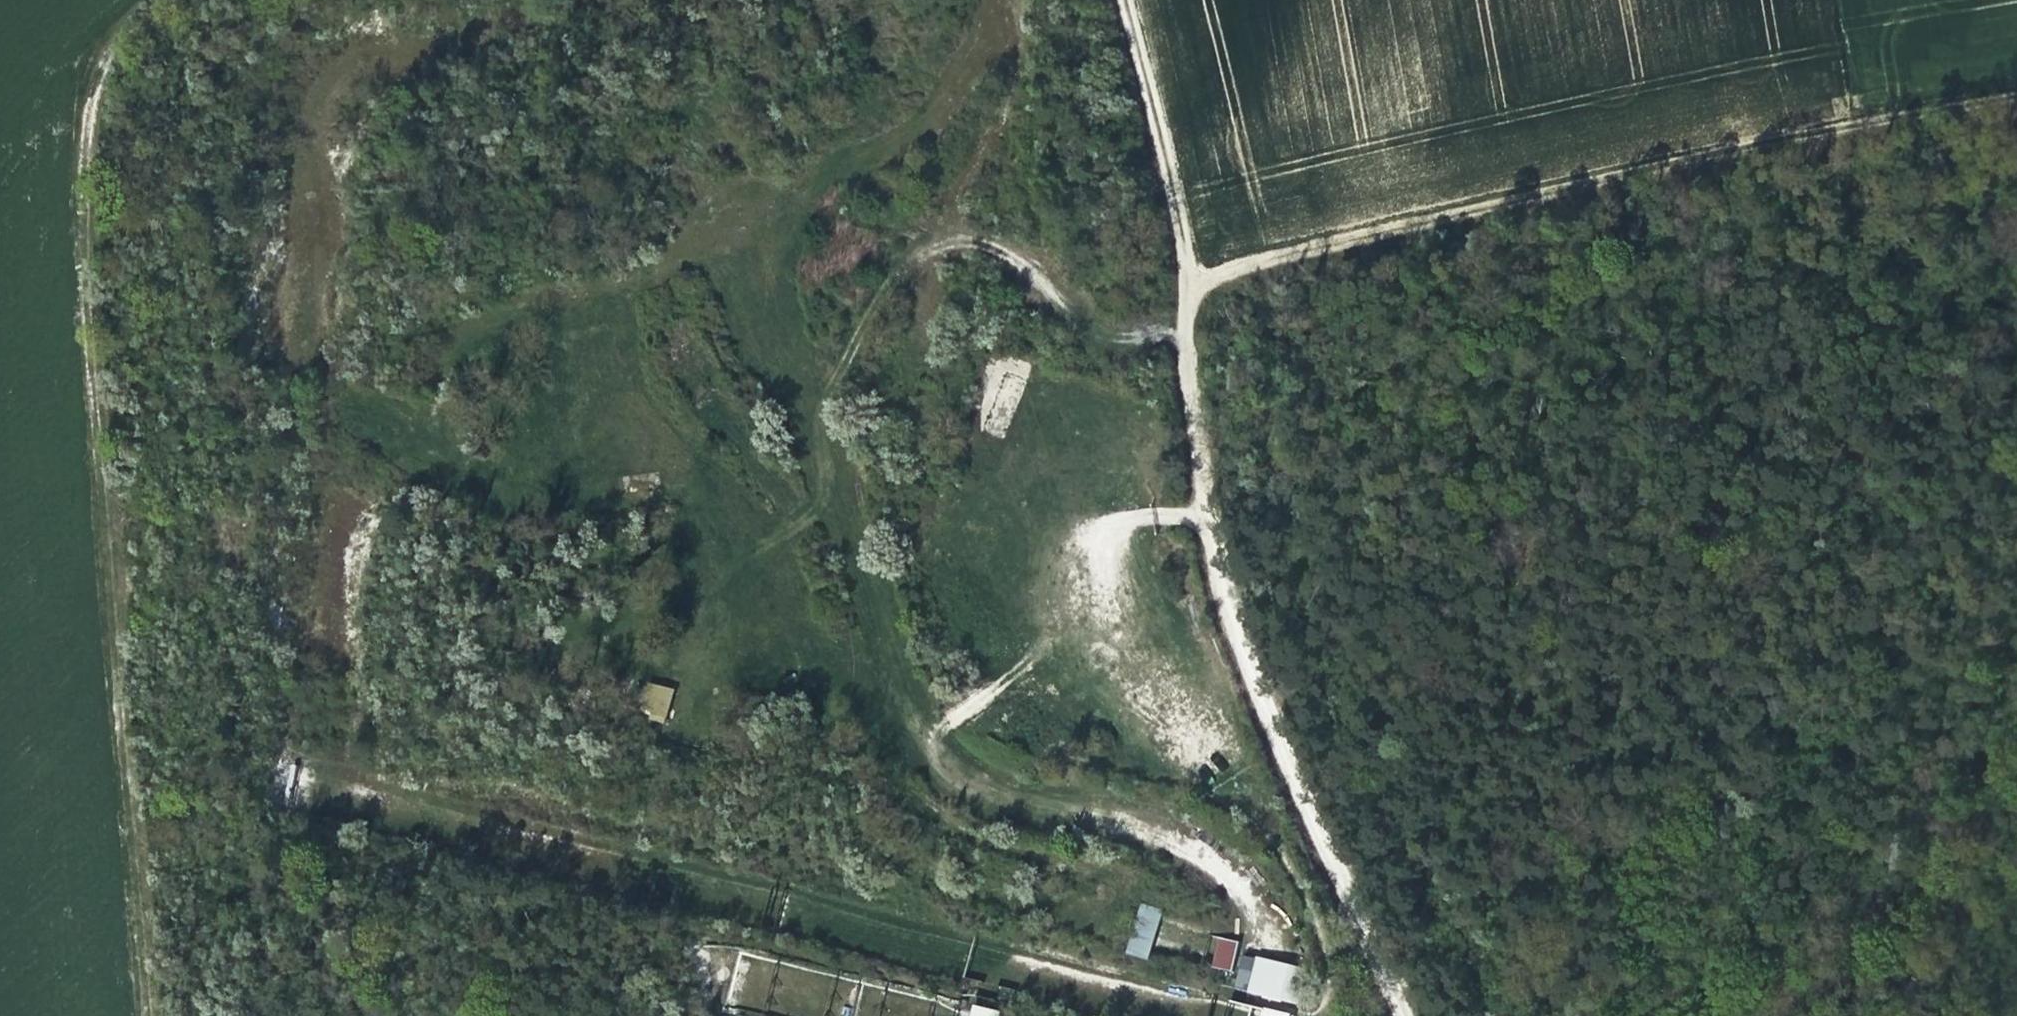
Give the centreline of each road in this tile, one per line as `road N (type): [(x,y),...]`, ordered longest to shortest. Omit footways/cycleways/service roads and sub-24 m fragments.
road 1 (track): [(1410,1015),(1246,651),(1215,518),(1187,277),(1117,0)]
road 2 (track): [(173,1015),(93,57),(158,0)]
road 3 (track): [(2016,105),(1187,277)]

